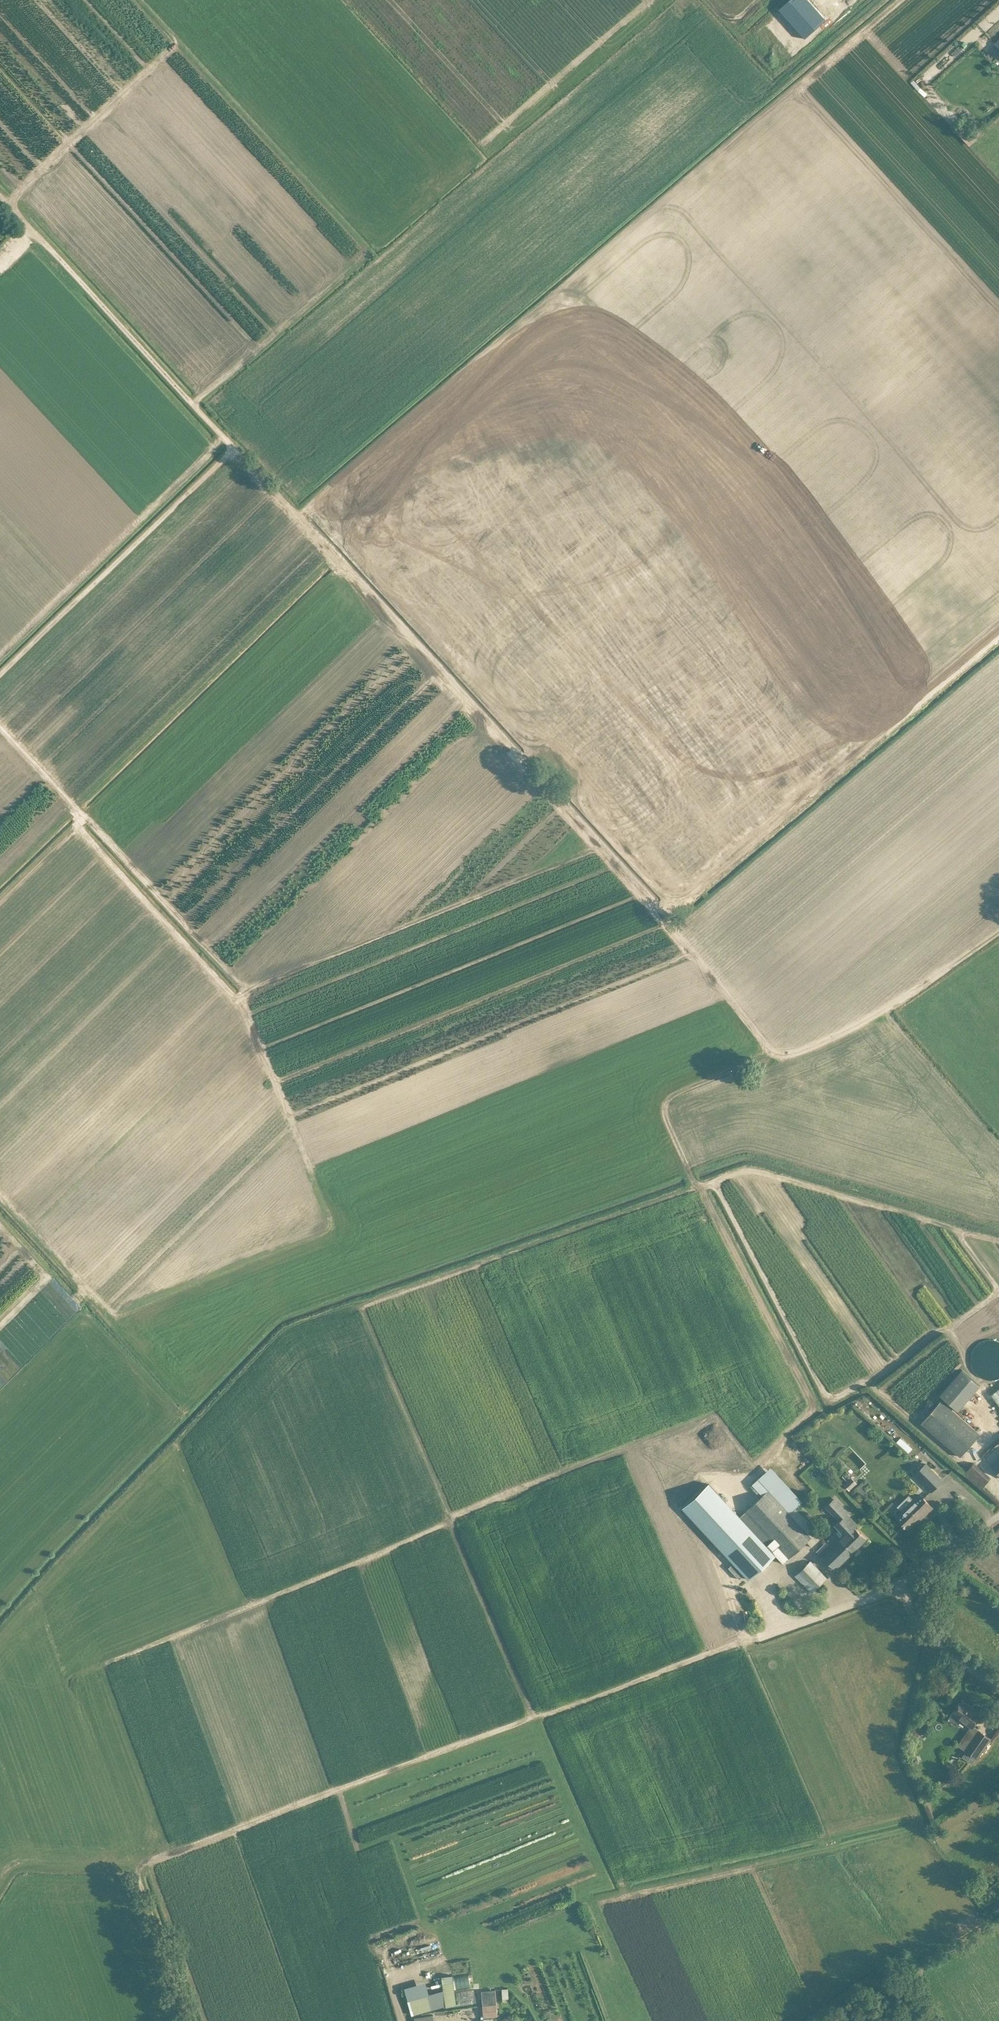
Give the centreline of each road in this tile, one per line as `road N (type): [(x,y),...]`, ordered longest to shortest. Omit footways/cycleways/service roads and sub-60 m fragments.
road 1 (track): [(998,1482),(971,1454),(962,1464),(869,1385),(833,1399),(823,1392),(713,1181),(698,1187),(663,1110),(736,1071),(764,1044),(632,888)]
road 2 (track): [(225,439),(225,460),(0,675)]
road 3 (track): [(225,439),(26,227)]
road 4 (unclassified): [(764,1636),(905,1588)]
road 5 (unclassified): [(998,1685),(919,1622),(905,1588)]
road 6 (track): [(895,1001),(998,929)]

